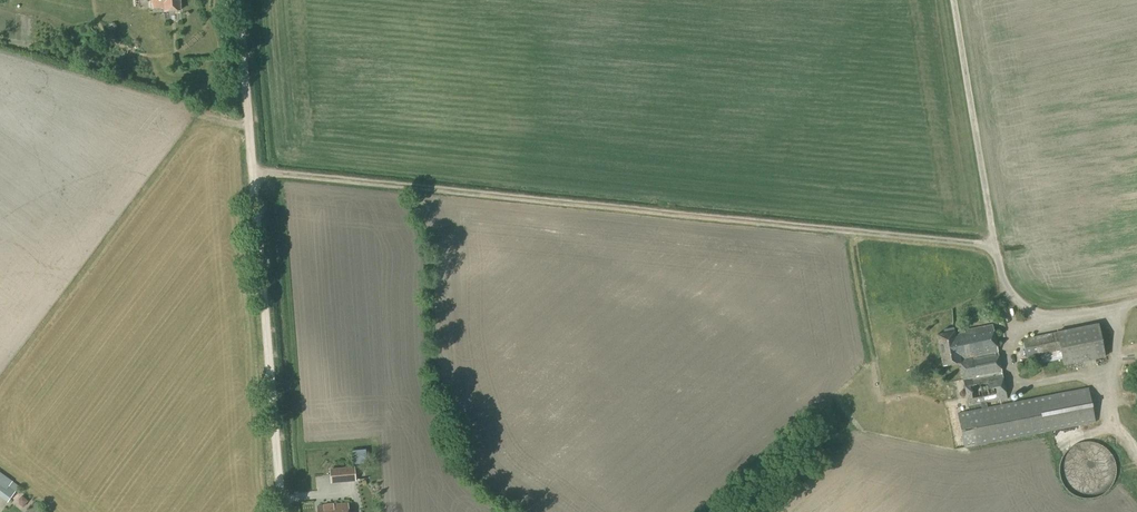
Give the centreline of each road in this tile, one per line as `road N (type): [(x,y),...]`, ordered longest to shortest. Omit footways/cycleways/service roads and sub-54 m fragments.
road 1 (track): [(995,246),(256,170)]
road 2 (track): [(284,511),(239,0)]

